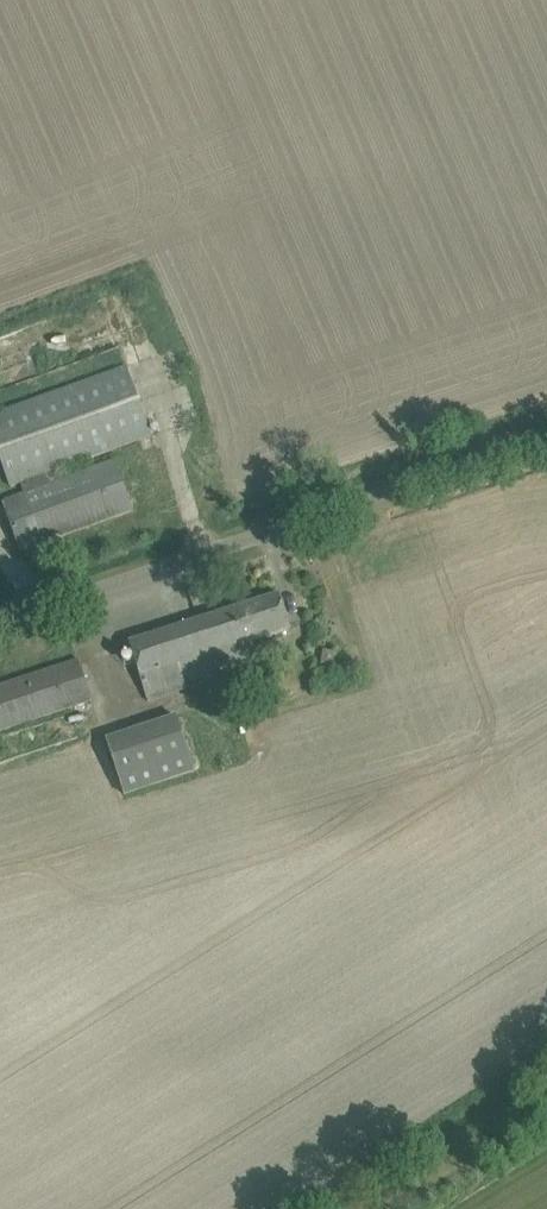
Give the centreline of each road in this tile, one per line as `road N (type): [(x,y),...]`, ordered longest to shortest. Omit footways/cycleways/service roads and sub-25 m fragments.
road 1 (unclassified): [(0,609),(546,423)]

